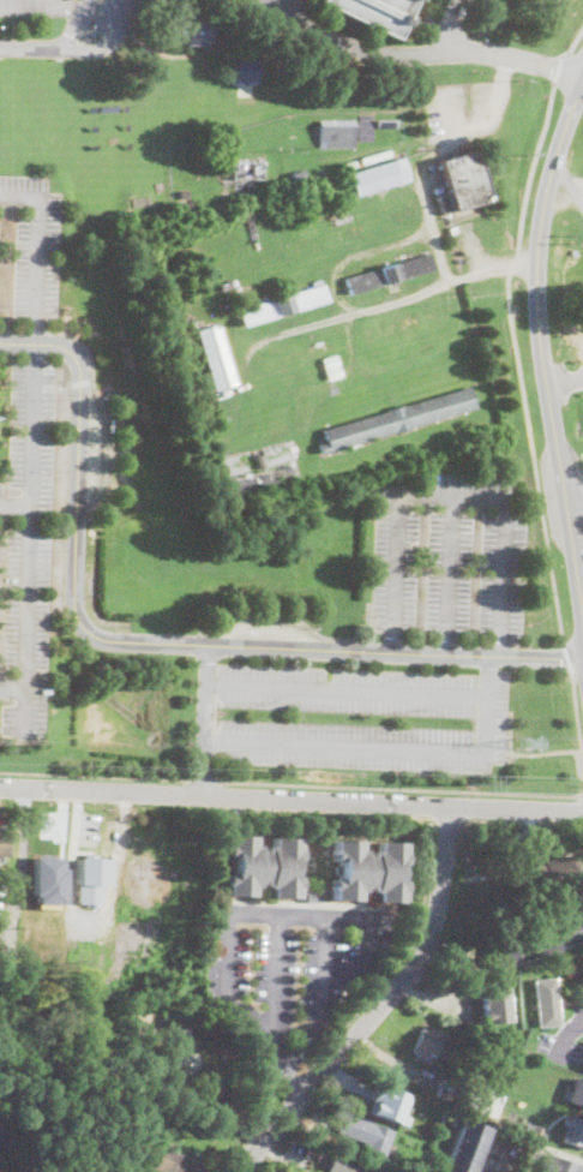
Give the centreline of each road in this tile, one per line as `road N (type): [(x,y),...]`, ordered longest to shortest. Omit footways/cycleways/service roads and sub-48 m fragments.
road 1 (residential): [(582,809),(0,787)]
road 2 (tertiary): [(582,84),(553,162),(537,265),(542,349),(582,618)]
road 3 (residential): [(453,807),(431,939),(420,958),(282,1117),(244,1171)]
road 4 (track): [(449,280),(455,323),(437,347),(348,379)]

